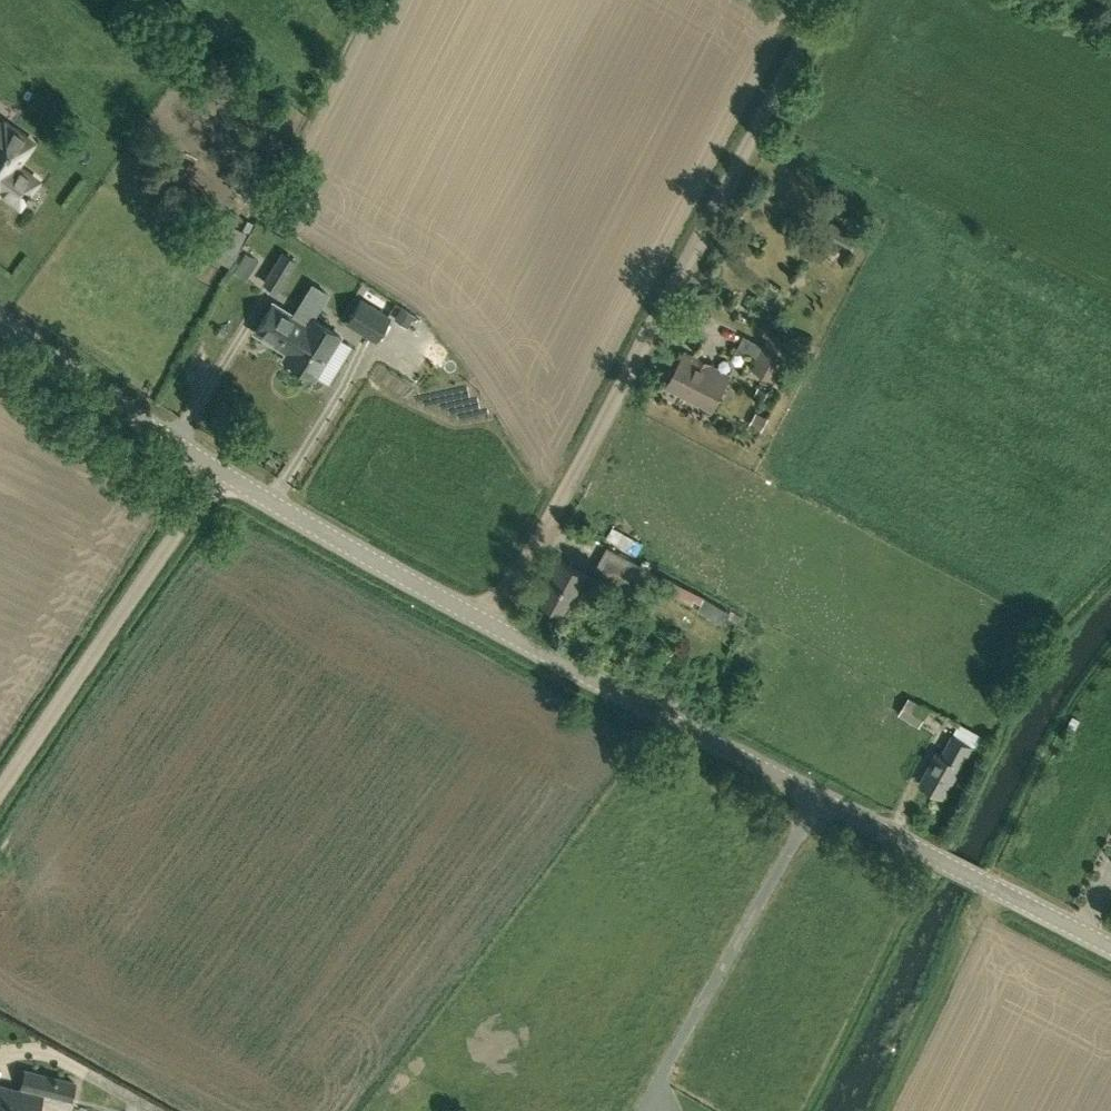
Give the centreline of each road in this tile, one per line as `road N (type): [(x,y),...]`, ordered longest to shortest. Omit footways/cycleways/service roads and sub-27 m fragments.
road 1 (unclassified): [(1110,946),(315,532),(166,440),(0,320)]
road 2 (track): [(826,0),(492,625)]
road 3 (track): [(0,791),(217,472)]
road 4 (track): [(822,795),(643,1110)]

